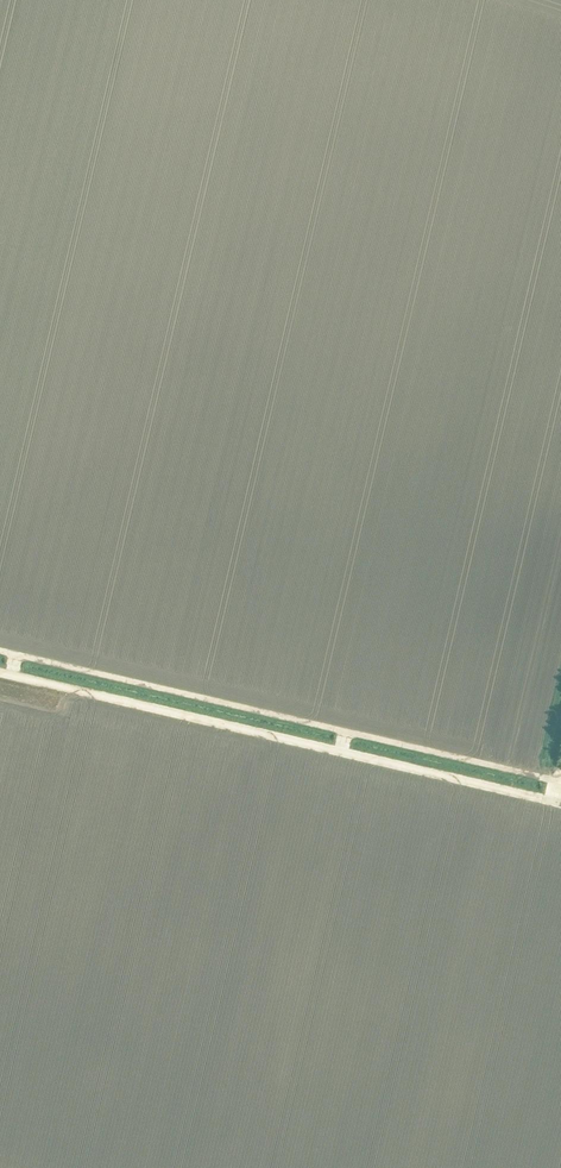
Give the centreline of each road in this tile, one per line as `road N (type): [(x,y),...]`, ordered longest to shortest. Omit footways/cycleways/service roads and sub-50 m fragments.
road 1 (track): [(545,776),(0,650)]

